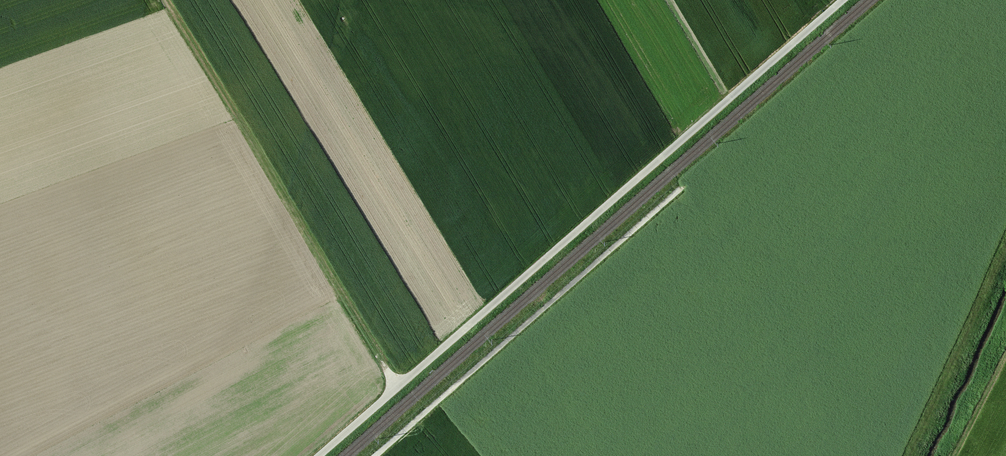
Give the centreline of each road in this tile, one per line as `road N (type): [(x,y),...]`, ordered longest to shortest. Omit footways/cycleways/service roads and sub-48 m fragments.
road 1 (track): [(843,0),(319,455)]
road 2 (track): [(397,389),(165,0)]
road 3 (track): [(681,188),(375,455)]

